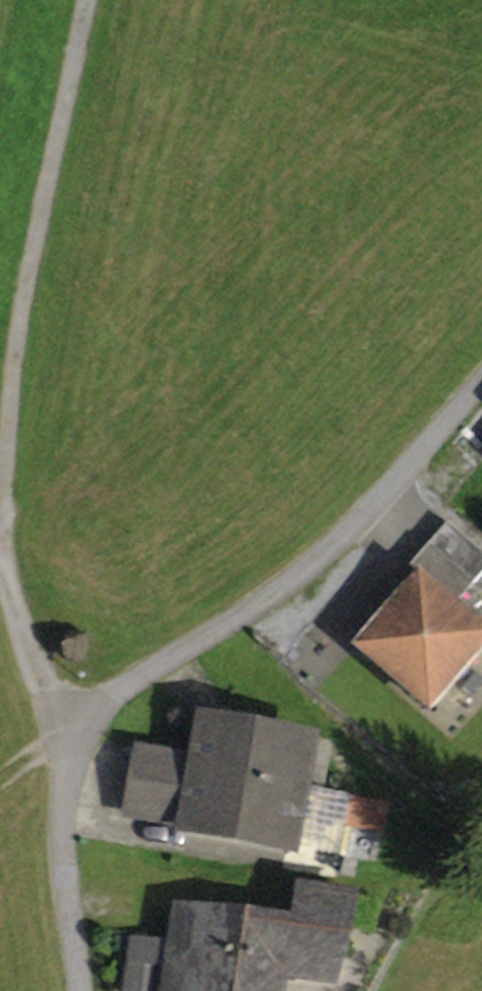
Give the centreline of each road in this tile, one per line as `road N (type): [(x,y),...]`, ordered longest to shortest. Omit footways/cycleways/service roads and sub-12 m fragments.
road 1 (track): [(0,786),(81,732),(36,678),(2,564),(11,393),(26,287),(84,0)]
road 2 (residential): [(82,990),(65,851),(66,795),(81,732),(119,690),(250,611),(337,544),(481,387)]

